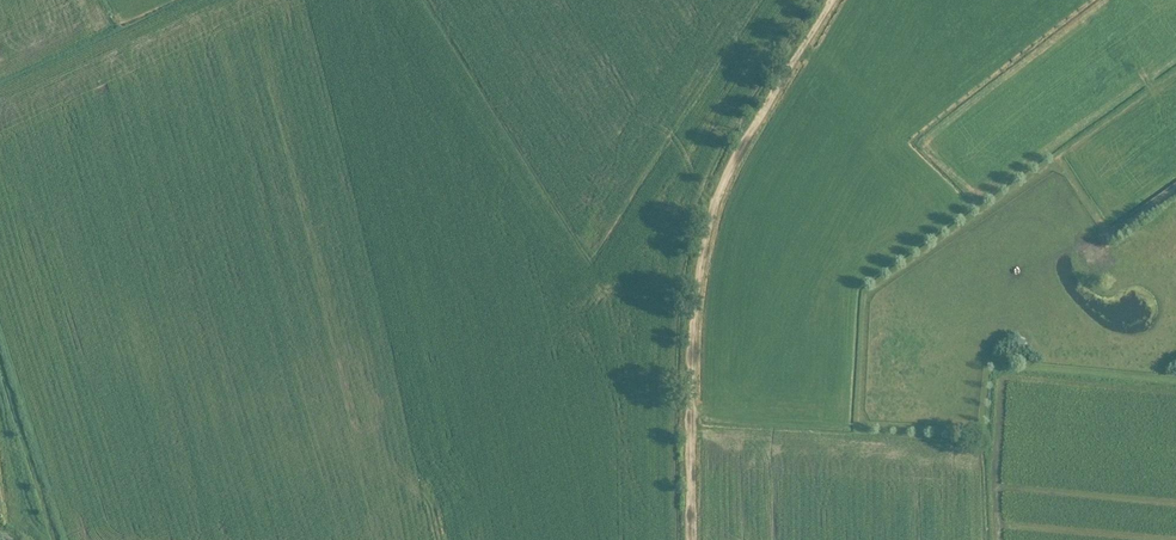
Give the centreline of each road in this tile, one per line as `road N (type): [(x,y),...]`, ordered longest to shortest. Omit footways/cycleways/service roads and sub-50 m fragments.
road 1 (track): [(692,539),(694,318),(711,209),(830,0)]
road 2 (track): [(53,539),(5,385)]

